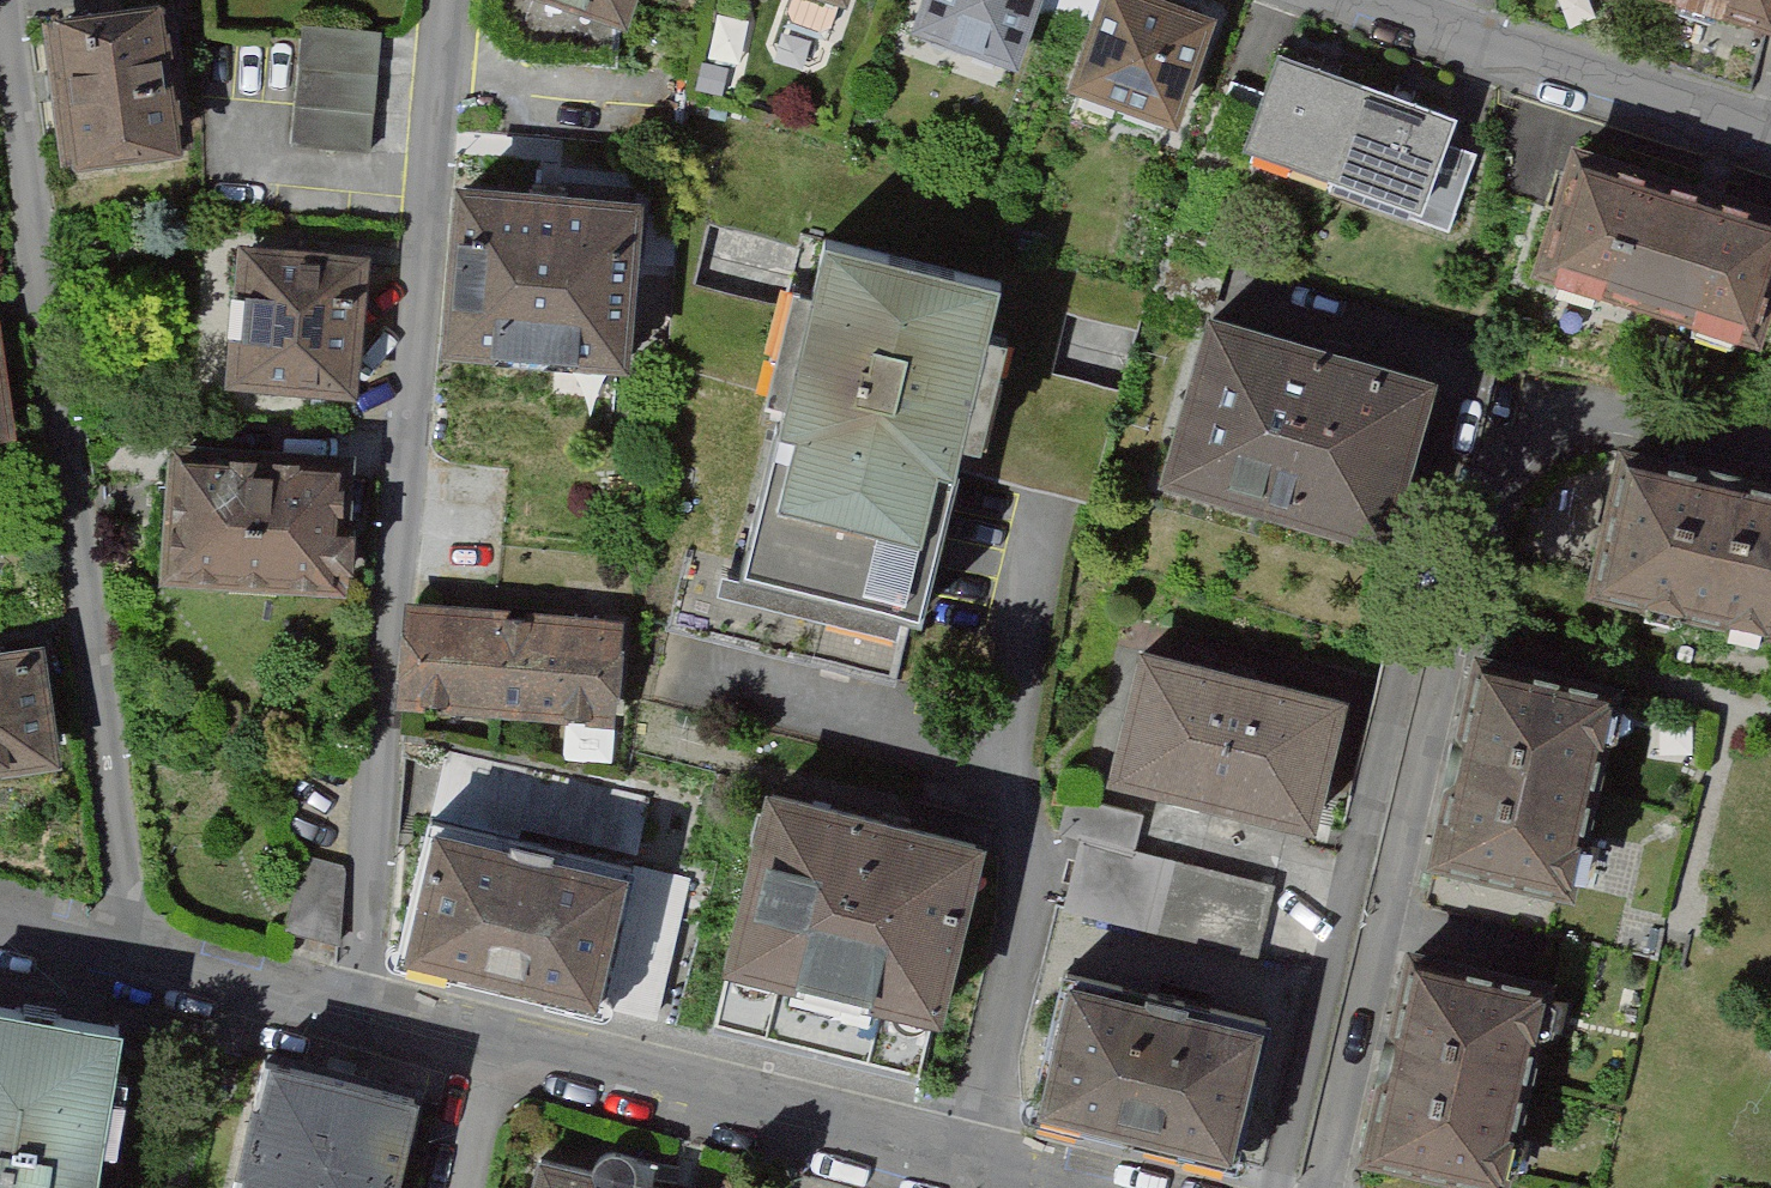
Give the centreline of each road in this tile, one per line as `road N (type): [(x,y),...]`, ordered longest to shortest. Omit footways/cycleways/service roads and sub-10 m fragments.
road 1 (residential): [(1328,1187),(1502,456),(1586,405),(1770,444)]
road 2 (residential): [(447,0),(438,184),(353,1011)]
road 3 (residential): [(139,956),(4,0)]
road 4 (residential): [(1066,1187),(576,1053),(532,1056),(353,1011)]
road 5 (residential): [(1370,0),(1770,139)]
road 6 (residential): [(353,1011),(139,956)]
road 7 (residential): [(139,956),(0,920)]

